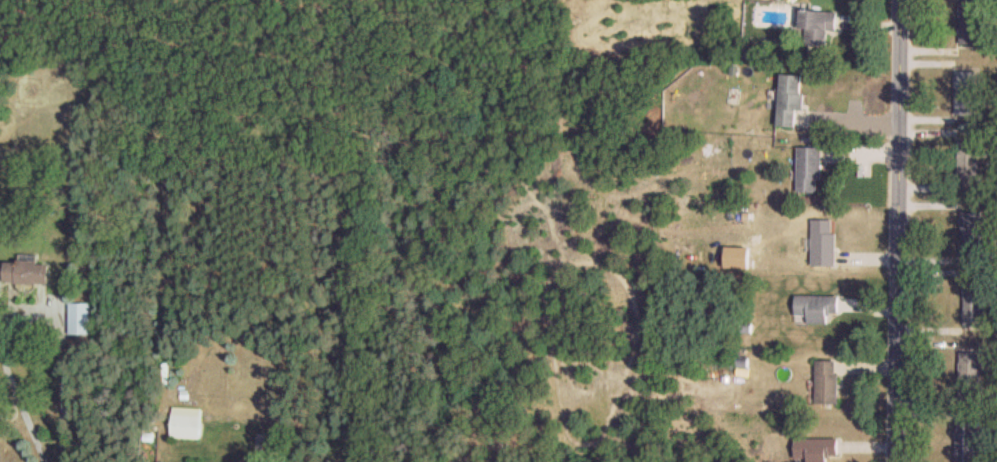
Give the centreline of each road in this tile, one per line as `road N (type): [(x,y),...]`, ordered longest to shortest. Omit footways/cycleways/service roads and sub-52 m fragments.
road 1 (residential): [(896,461),(899,0)]

